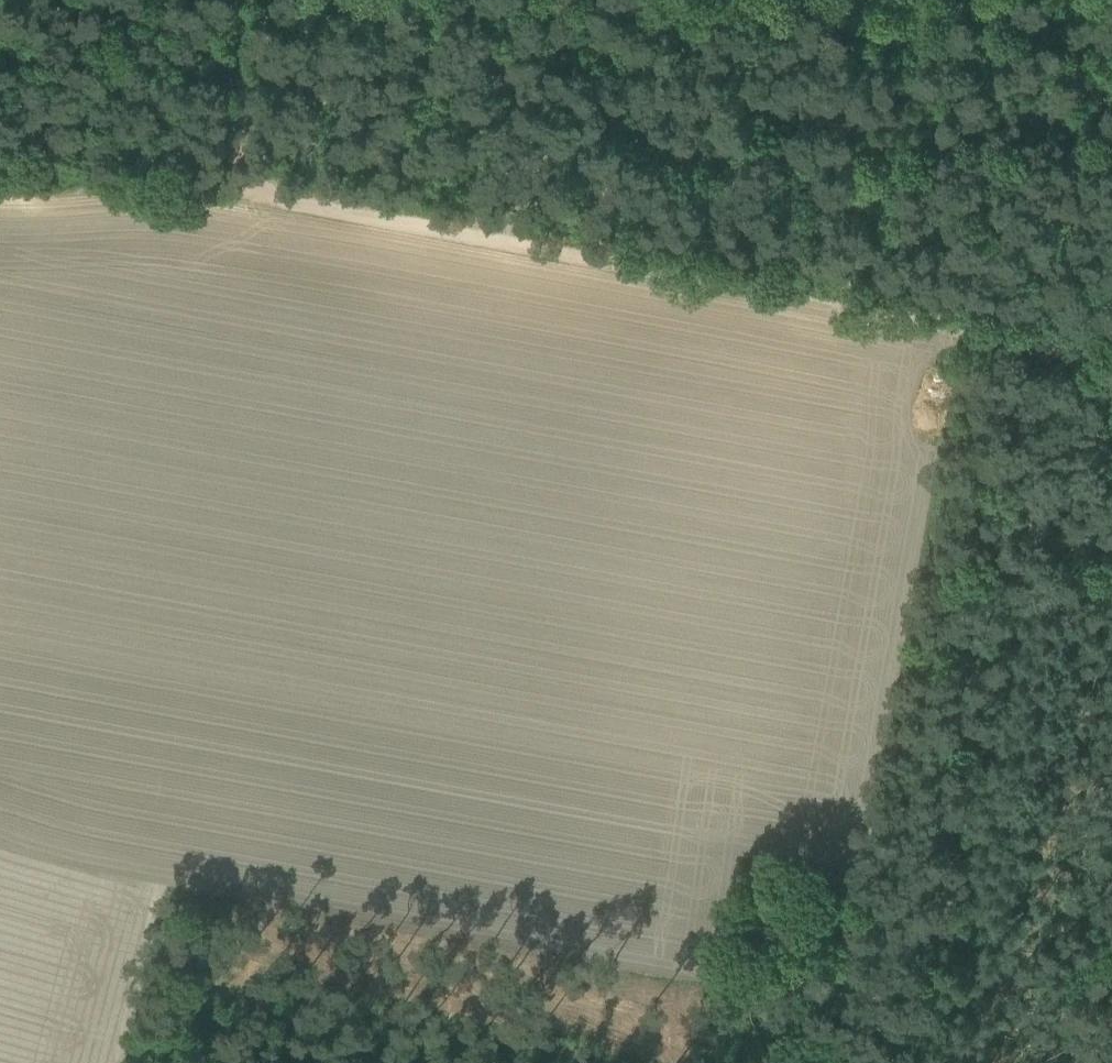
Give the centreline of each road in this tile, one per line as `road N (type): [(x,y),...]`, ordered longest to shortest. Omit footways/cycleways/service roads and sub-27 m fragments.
road 1 (track): [(235,0),(241,177),(299,197),(1111,359)]
road 2 (track): [(1051,346),(918,1062)]
road 3 (track): [(774,26),(1111,47)]

